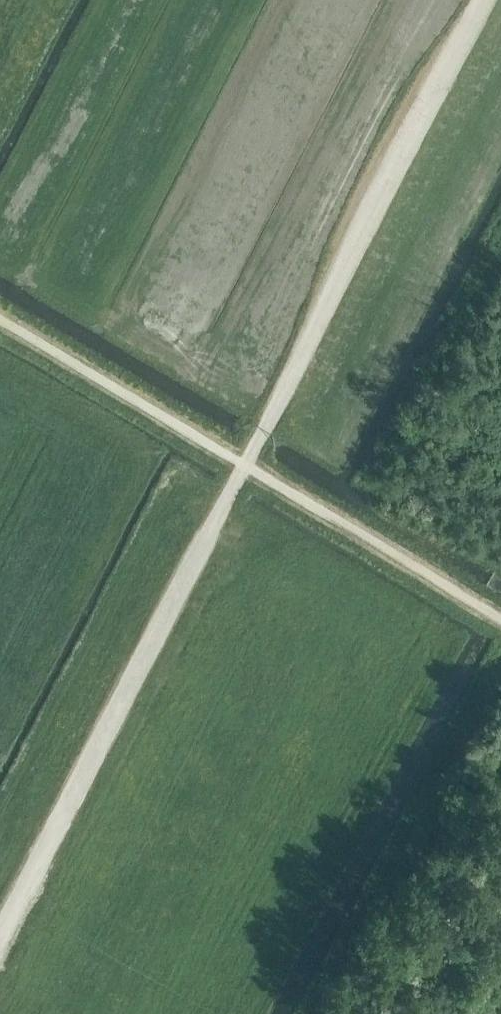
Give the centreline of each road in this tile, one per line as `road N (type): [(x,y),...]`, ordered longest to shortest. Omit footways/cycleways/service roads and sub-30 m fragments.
road 1 (track): [(0,936),(484,0)]

